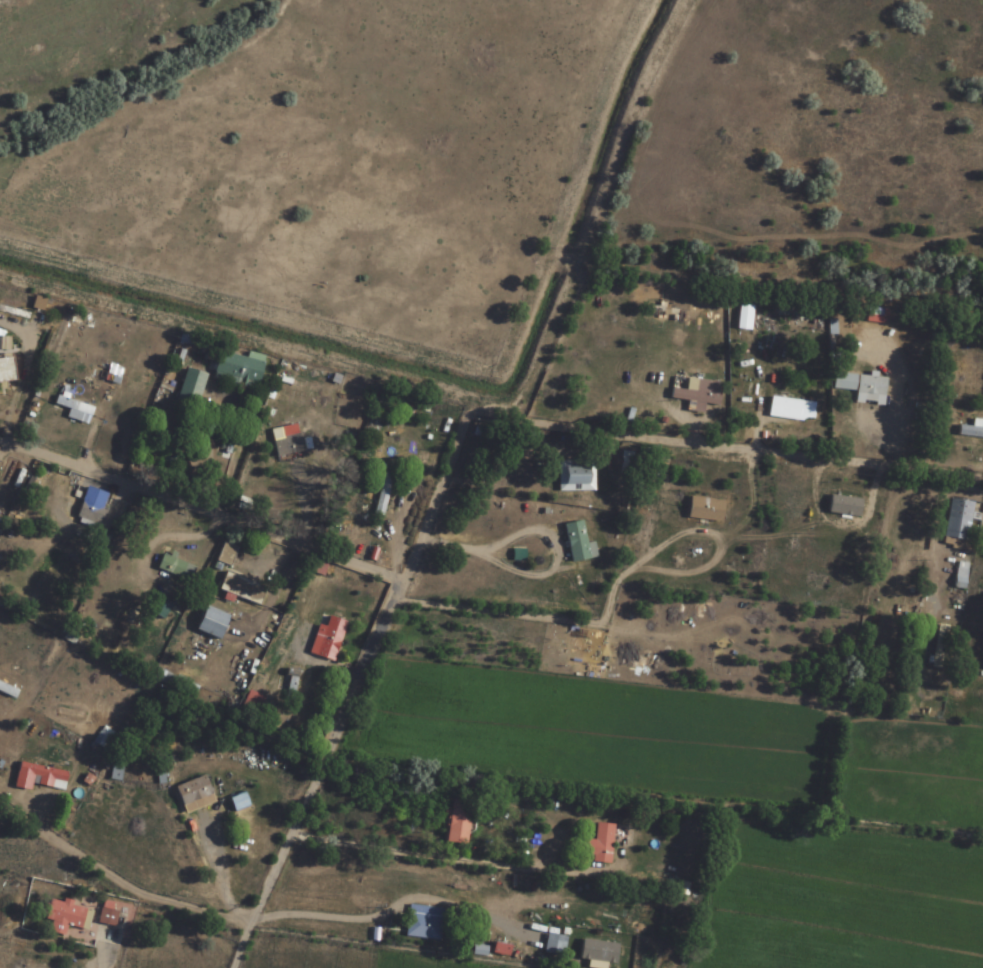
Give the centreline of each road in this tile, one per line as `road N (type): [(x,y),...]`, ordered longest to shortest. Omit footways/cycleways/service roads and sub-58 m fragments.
road 1 (track): [(232,967),(472,408),(297,266),(287,33)]
road 2 (residential): [(982,479),(472,408)]
road 3 (residential): [(472,408),(428,387),(0,275)]
road 4 (track): [(244,932),(141,890),(0,806)]
road 5 (residential): [(309,0),(287,33),(233,43),(164,0)]

